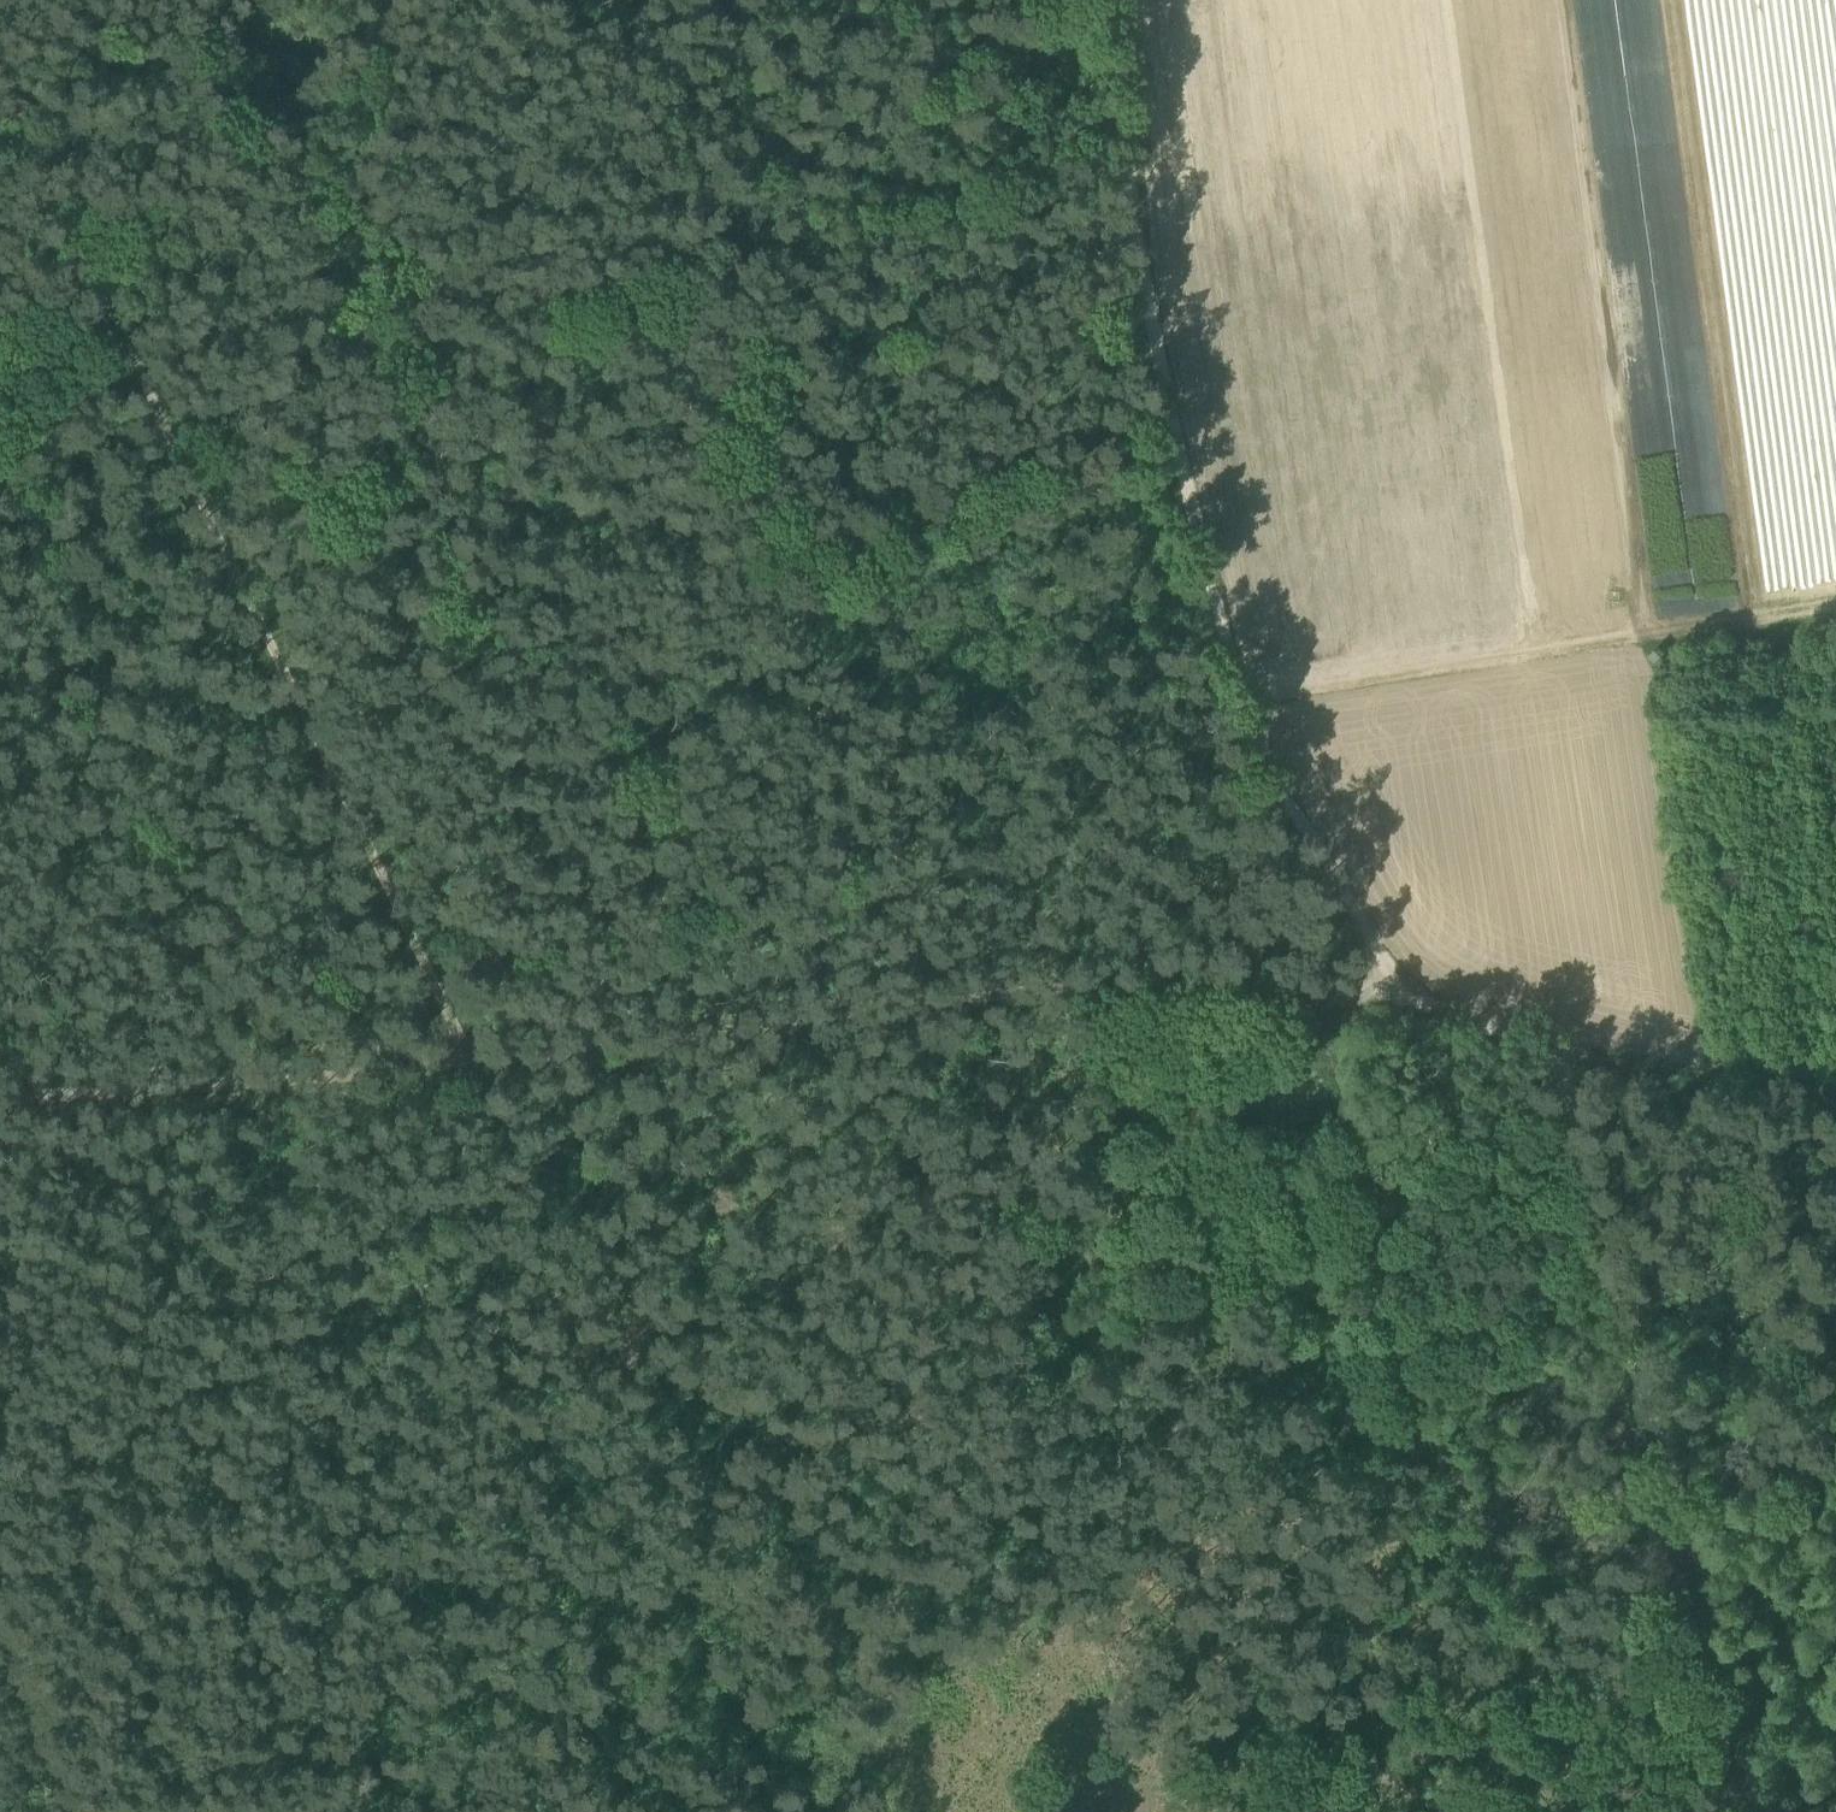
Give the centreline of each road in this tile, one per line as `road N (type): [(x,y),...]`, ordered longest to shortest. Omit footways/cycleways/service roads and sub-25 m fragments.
road 1 (track): [(1404,1011),(1186,967),(601,1045),(0,1086)]
road 2 (track): [(0,68),(470,1055)]
road 3 (track): [(1103,0),(1129,279),(1241,721),(1404,1011)]
road 4 (track): [(1551,1038),(1613,1304),(1687,1493),(1763,1811)]
road 5 (track): [(1835,611),(1241,721)]
road 6 (track): [(1551,1038),(1835,1093)]
road 7 (track): [(1404,1011),(1551,1038)]

